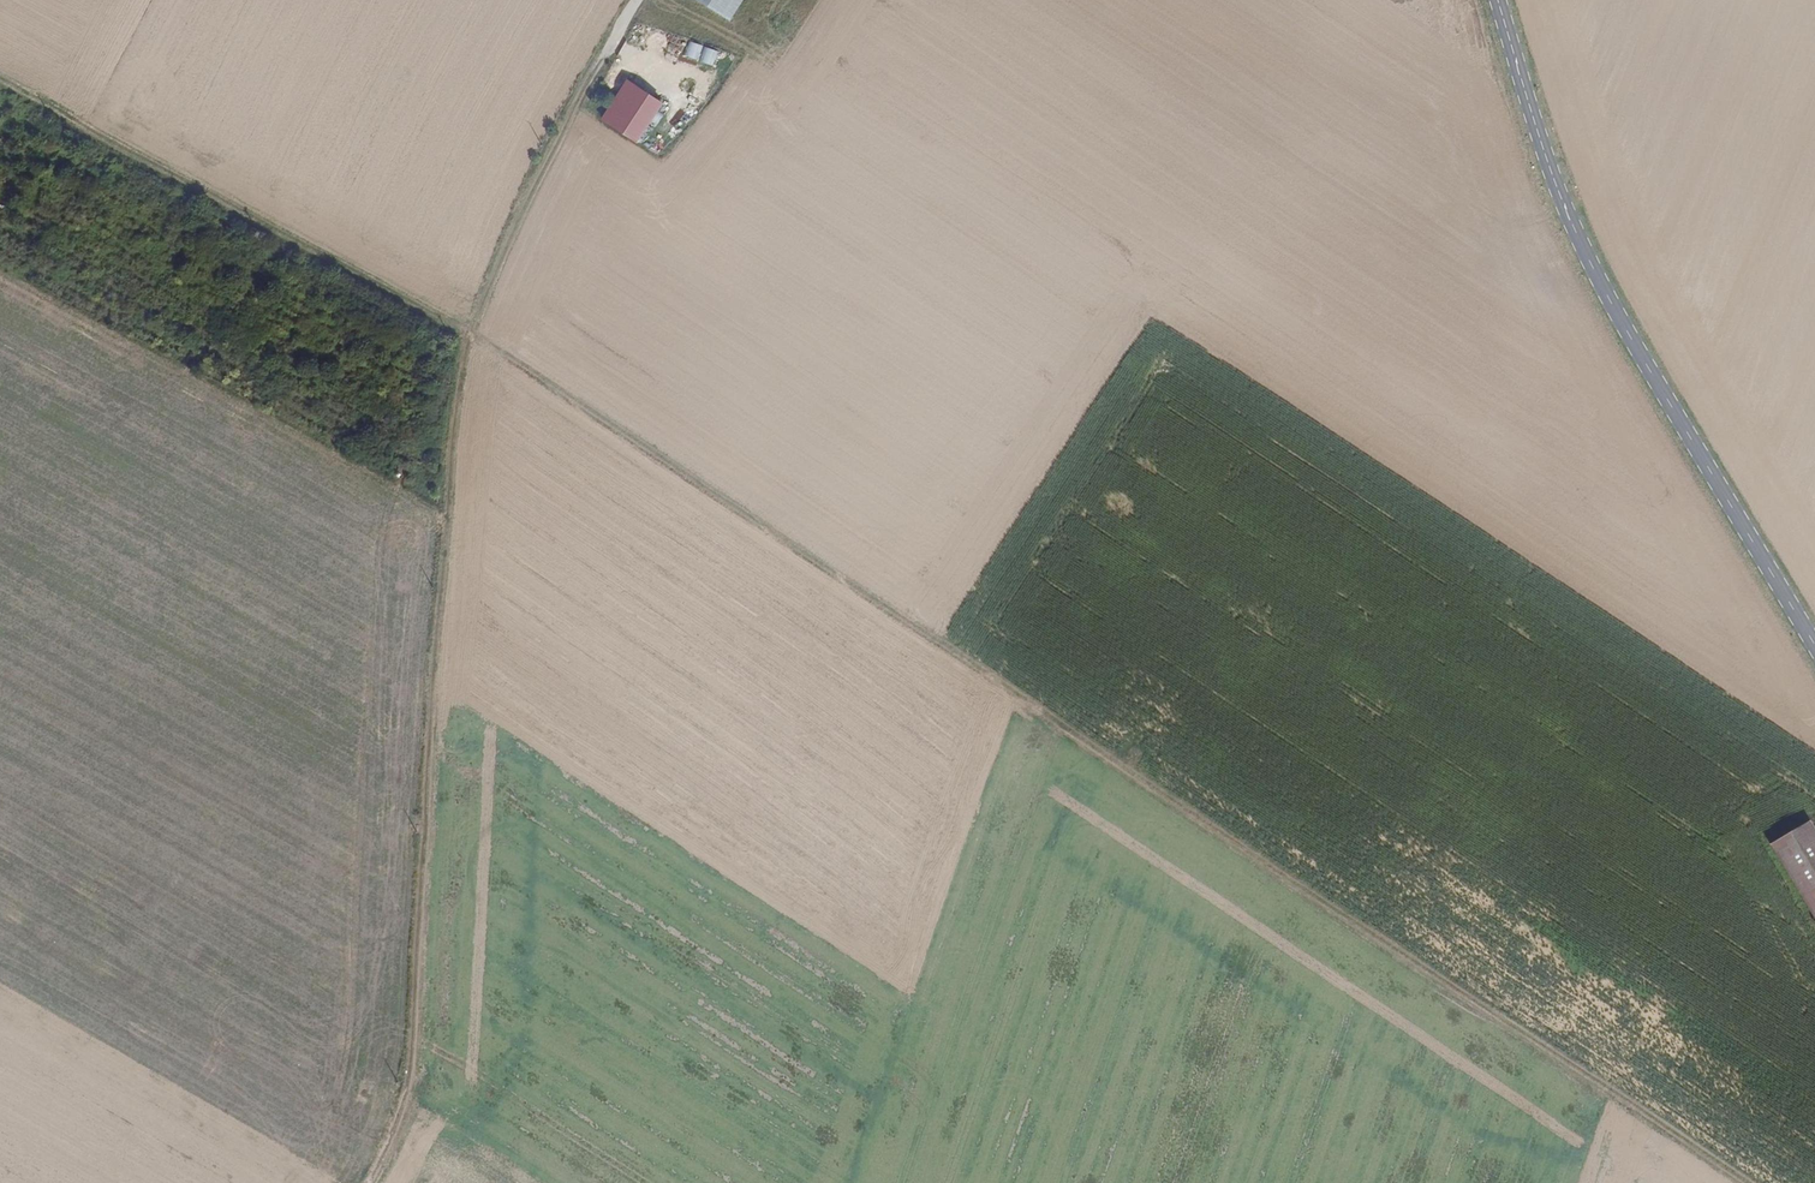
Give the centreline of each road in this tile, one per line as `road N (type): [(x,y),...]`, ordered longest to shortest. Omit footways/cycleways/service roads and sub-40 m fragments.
road 1 (track): [(0,81),(485,342),(1748,1182)]
road 2 (track): [(639,0),(518,209),(473,315),(458,374),(409,1071),(395,1134),(372,1182)]
road 3 (secondary): [(1499,0),(1584,251),(1814,645)]

